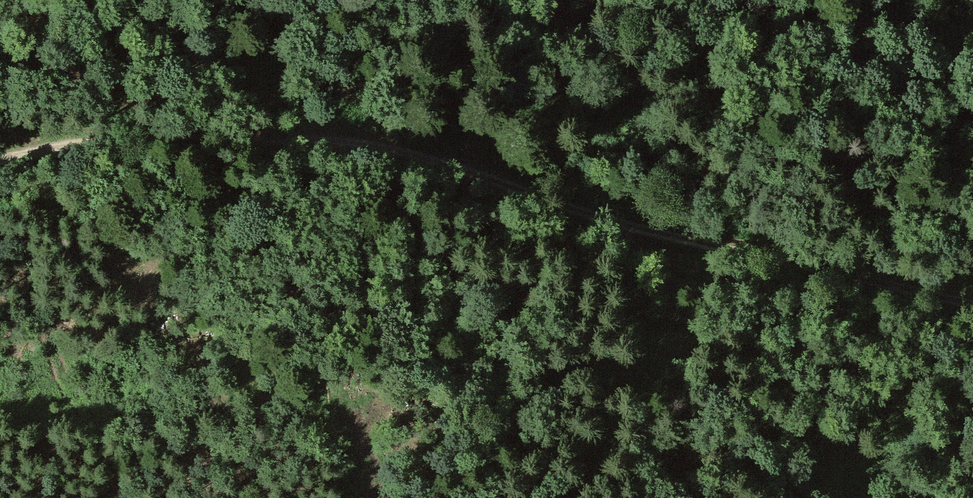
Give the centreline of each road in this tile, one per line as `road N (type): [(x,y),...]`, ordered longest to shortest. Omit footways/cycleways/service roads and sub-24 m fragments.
road 1 (track): [(0,159),(147,136),(396,148),(600,220),(972,304)]
road 2 (track): [(972,389),(781,302),(665,266),(600,220)]
road 3 (track): [(206,135),(20,0)]

